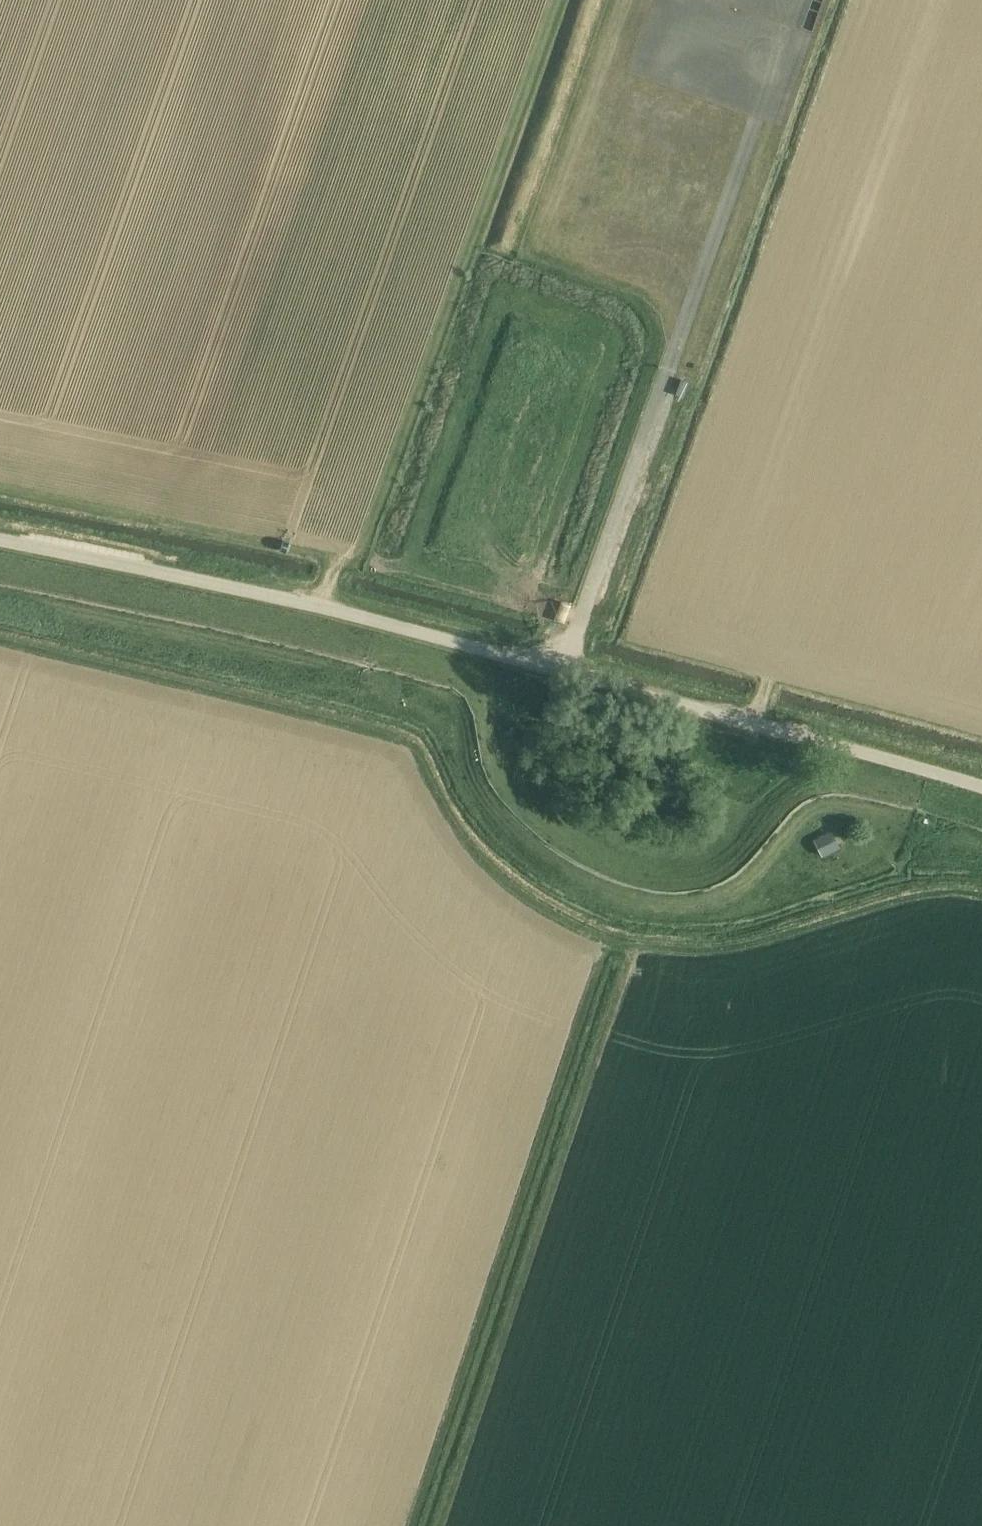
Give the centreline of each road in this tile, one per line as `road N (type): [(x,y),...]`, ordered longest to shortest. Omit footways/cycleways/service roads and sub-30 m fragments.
road 1 (unclassified): [(981,786),(366,619),(0,539)]

